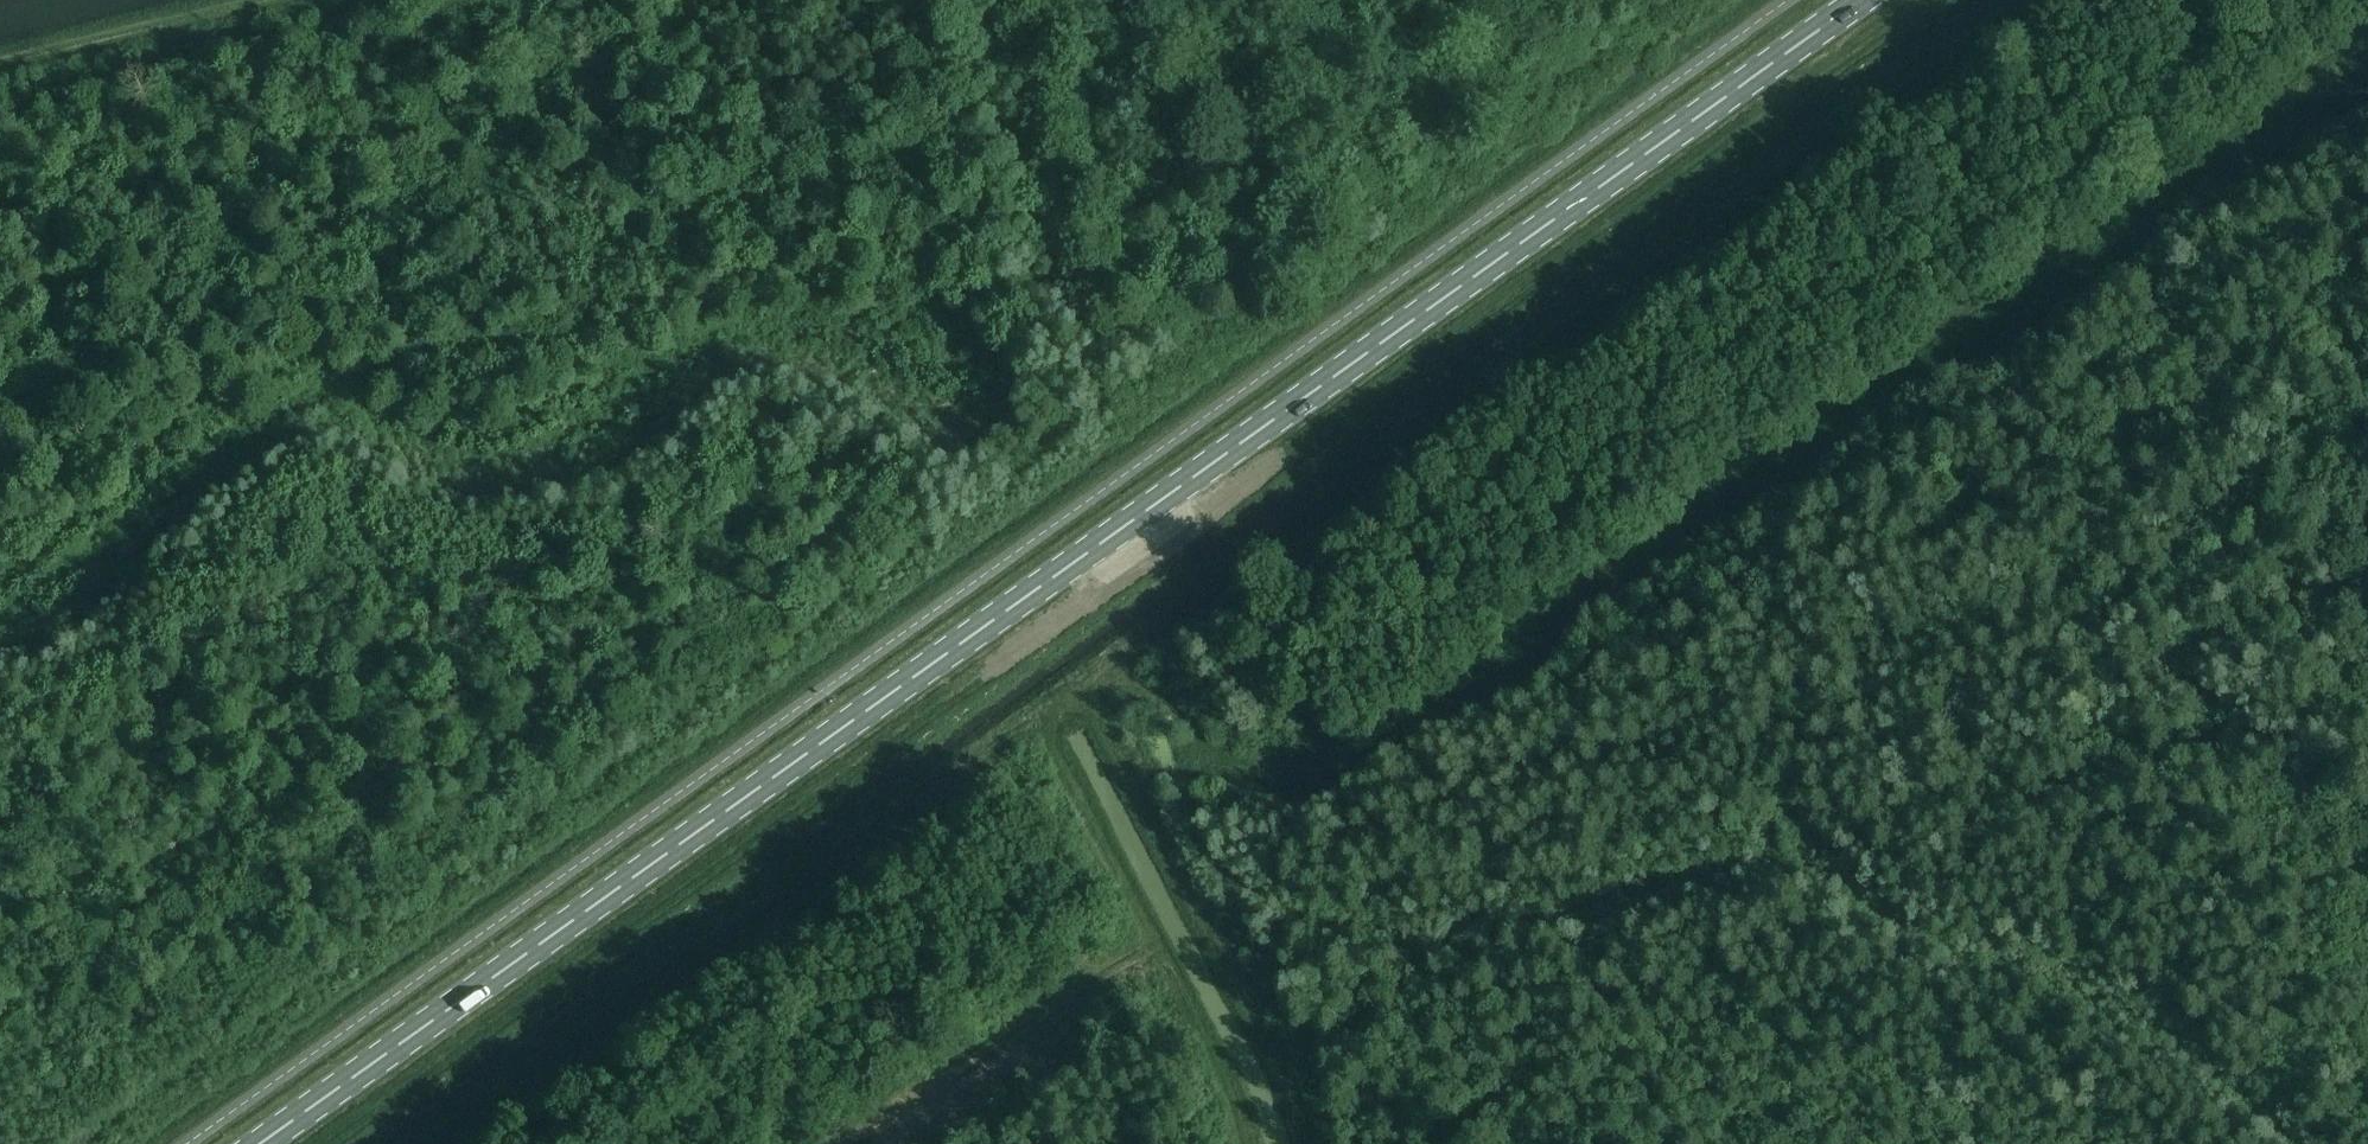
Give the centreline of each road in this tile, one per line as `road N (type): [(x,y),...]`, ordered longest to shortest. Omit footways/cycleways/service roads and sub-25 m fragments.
road 1 (primary): [(270,1143),(1874,0)]
road 2 (track): [(253,0),(0,62)]

